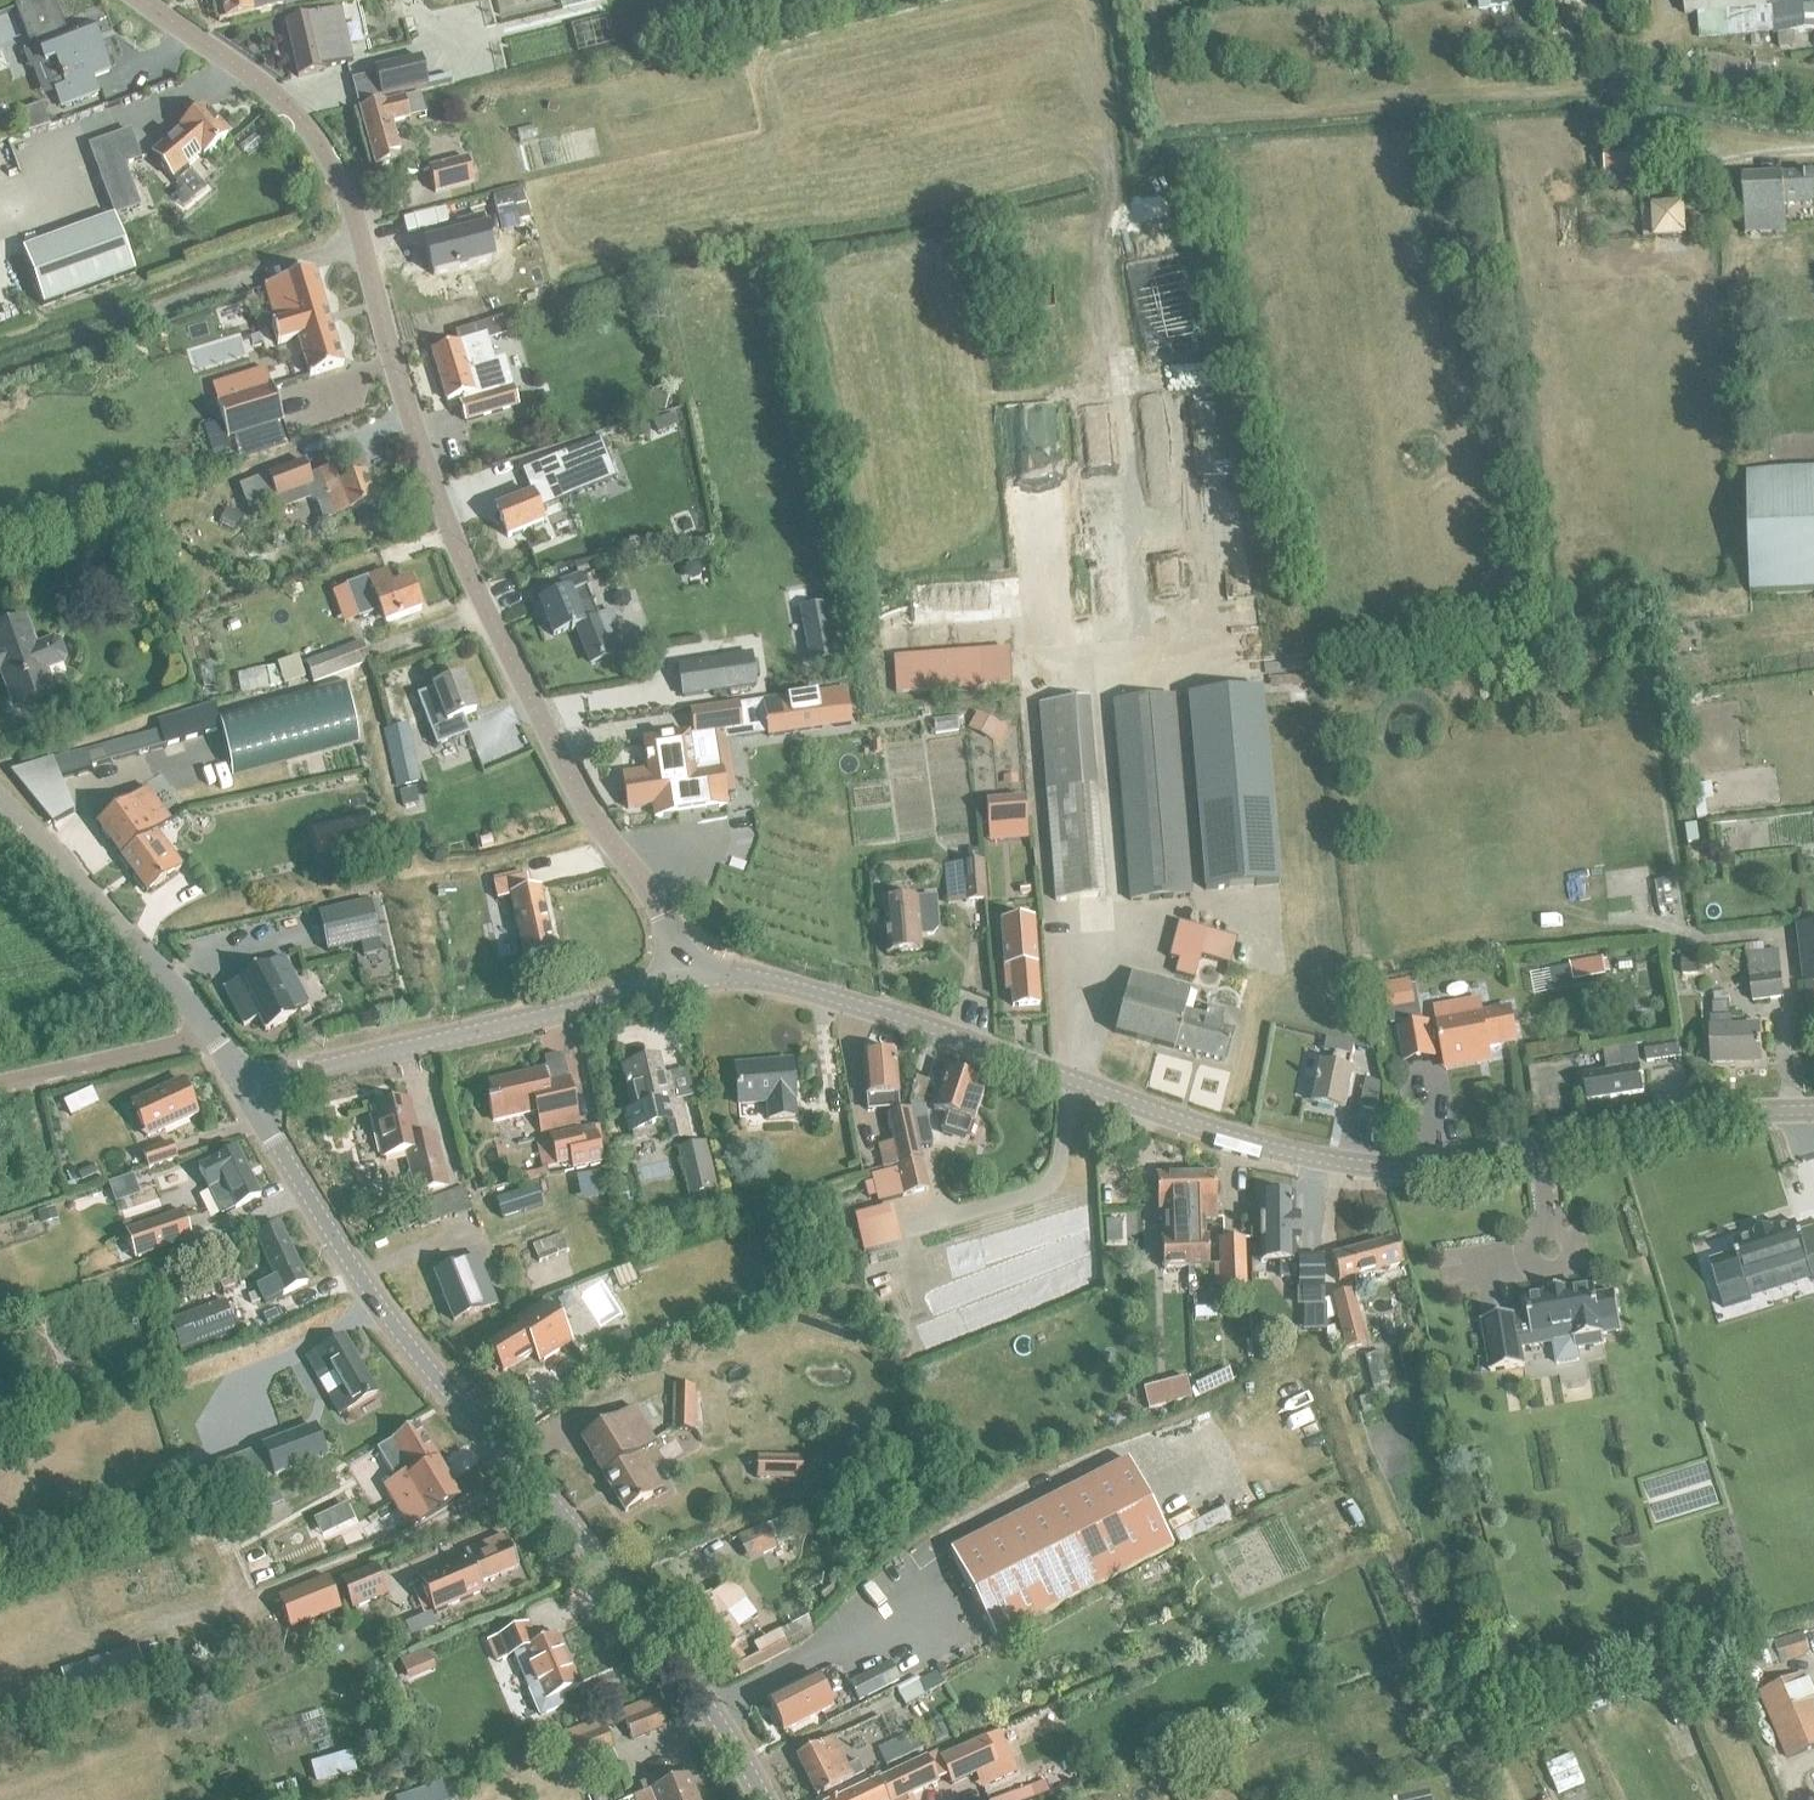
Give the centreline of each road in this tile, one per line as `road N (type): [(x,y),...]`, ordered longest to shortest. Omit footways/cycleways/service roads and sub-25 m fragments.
road 1 (residential): [(1813,1111),(1691,1118),(1494,1161),(1362,1166),(1220,1134),(812,992),(742,976),(686,982)]
road 2 (residential): [(686,982),(654,900),(562,766),(448,526),(350,205),(325,152),(279,99),(140,0)]
road 3 (residential): [(764,1799),(620,1587),(369,1295),(248,1094)]
road 4 (residential): [(686,982),(300,1073),(248,1094)]
road 5 (residential): [(248,1094),(155,967),(0,803)]

